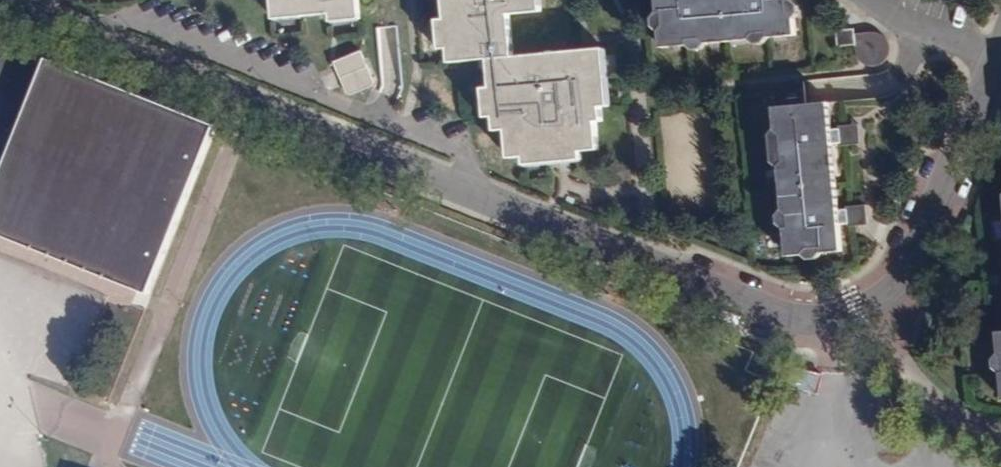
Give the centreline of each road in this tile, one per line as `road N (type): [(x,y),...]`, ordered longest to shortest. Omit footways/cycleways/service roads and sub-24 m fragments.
road 1 (residential): [(1000,32),(891,289),(846,316),(797,317),(23,16),(4,0)]

